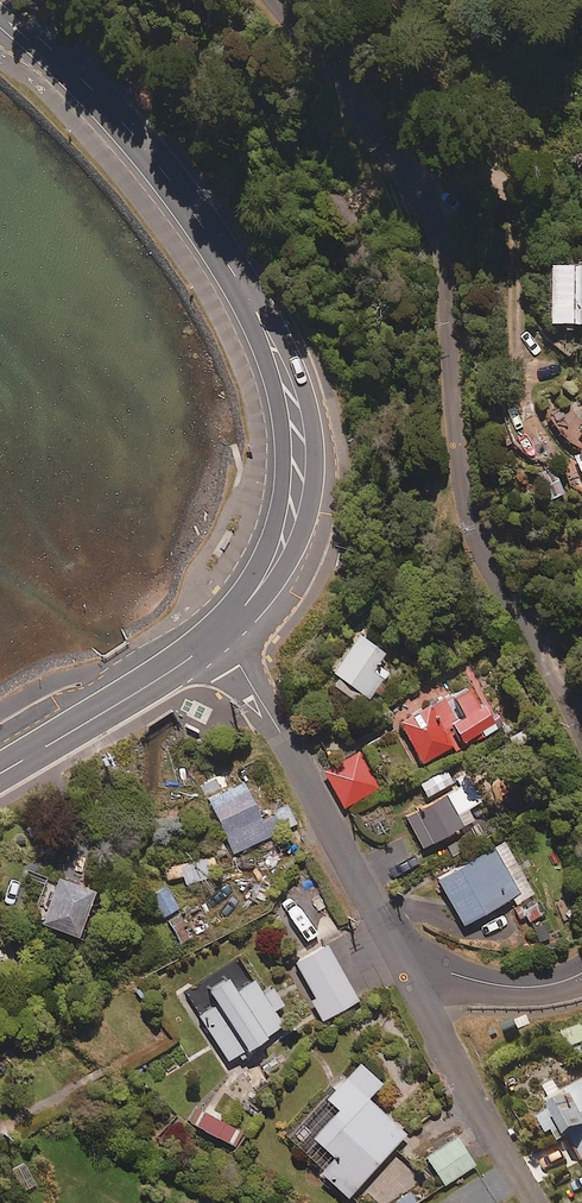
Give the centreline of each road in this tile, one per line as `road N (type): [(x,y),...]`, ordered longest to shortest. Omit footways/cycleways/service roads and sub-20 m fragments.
road 1 (residential): [(275,0),(401,164),(436,227),(468,511),(479,549),(581,732)]
road 2 (secondary): [(0,3),(127,127),(199,220),(256,312),(292,392),(299,474),(284,543),(214,636)]
road 3 (residential): [(214,636),(239,665),(406,967)]
road 4 (residential): [(406,967),(535,1202)]
road 5 (secondary): [(214,636),(177,667),(0,774)]
road 6 (residential): [(581,973),(512,986),(406,967)]

